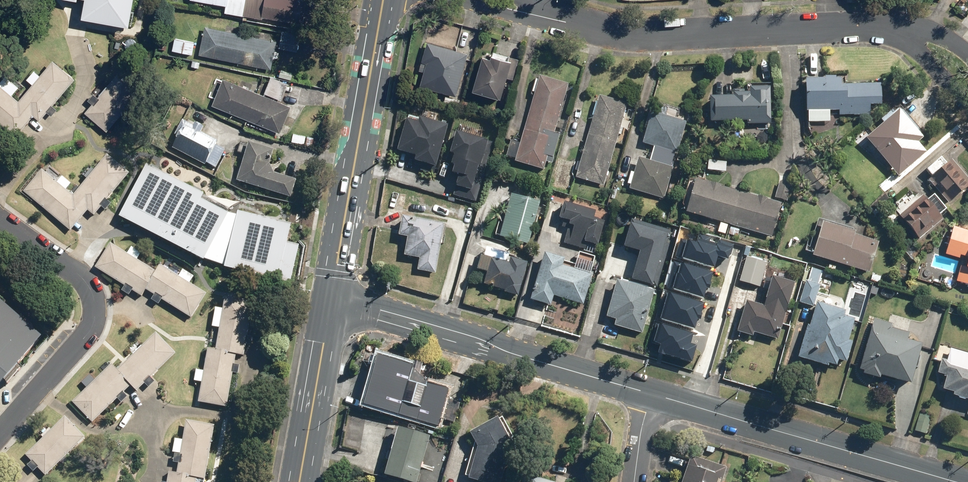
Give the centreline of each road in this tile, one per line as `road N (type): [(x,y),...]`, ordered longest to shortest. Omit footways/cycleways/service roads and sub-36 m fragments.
road 1 (secondary): [(330,301),(651,394)]
road 2 (secondary): [(651,394),(954,481)]
road 3 (residential): [(905,30),(596,27)]
road 4 (primary): [(384,0),(330,301)]
road 5 (residential): [(0,223),(71,271),(100,303),(88,338),(0,433)]
road 6 (residential): [(71,27),(90,80),(59,132),(33,145),(0,189)]
road 7 (primary): [(330,301),(300,481)]
road 8 (residential): [(596,27),(446,0)]

